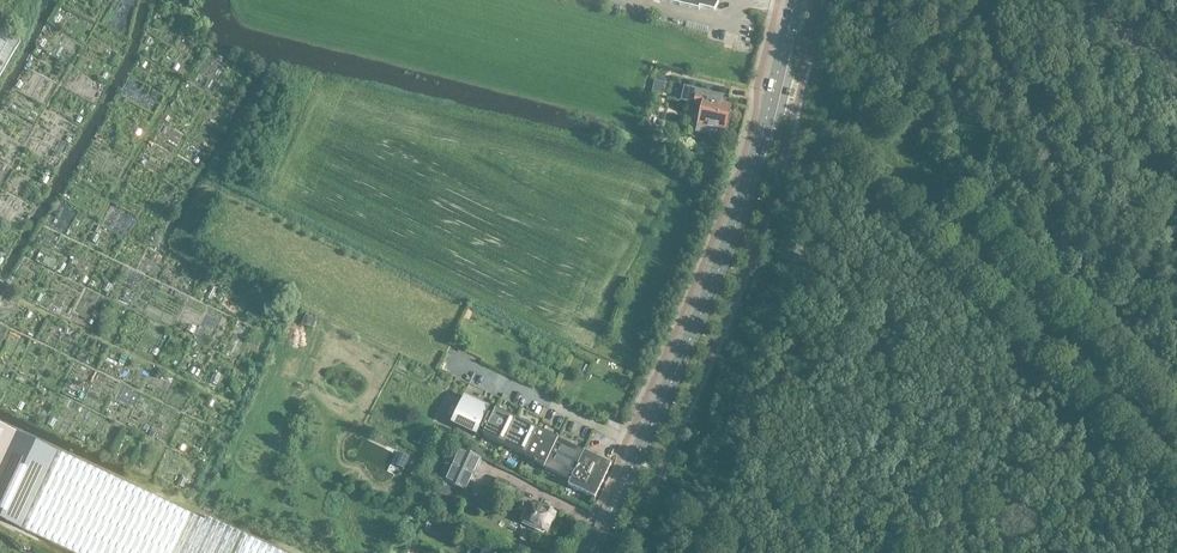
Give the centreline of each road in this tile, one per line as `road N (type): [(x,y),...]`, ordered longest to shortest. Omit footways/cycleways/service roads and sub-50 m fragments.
road 1 (primary): [(592,552),(731,240),(796,0)]
road 2 (unclassified): [(1176,67),(1069,0)]

